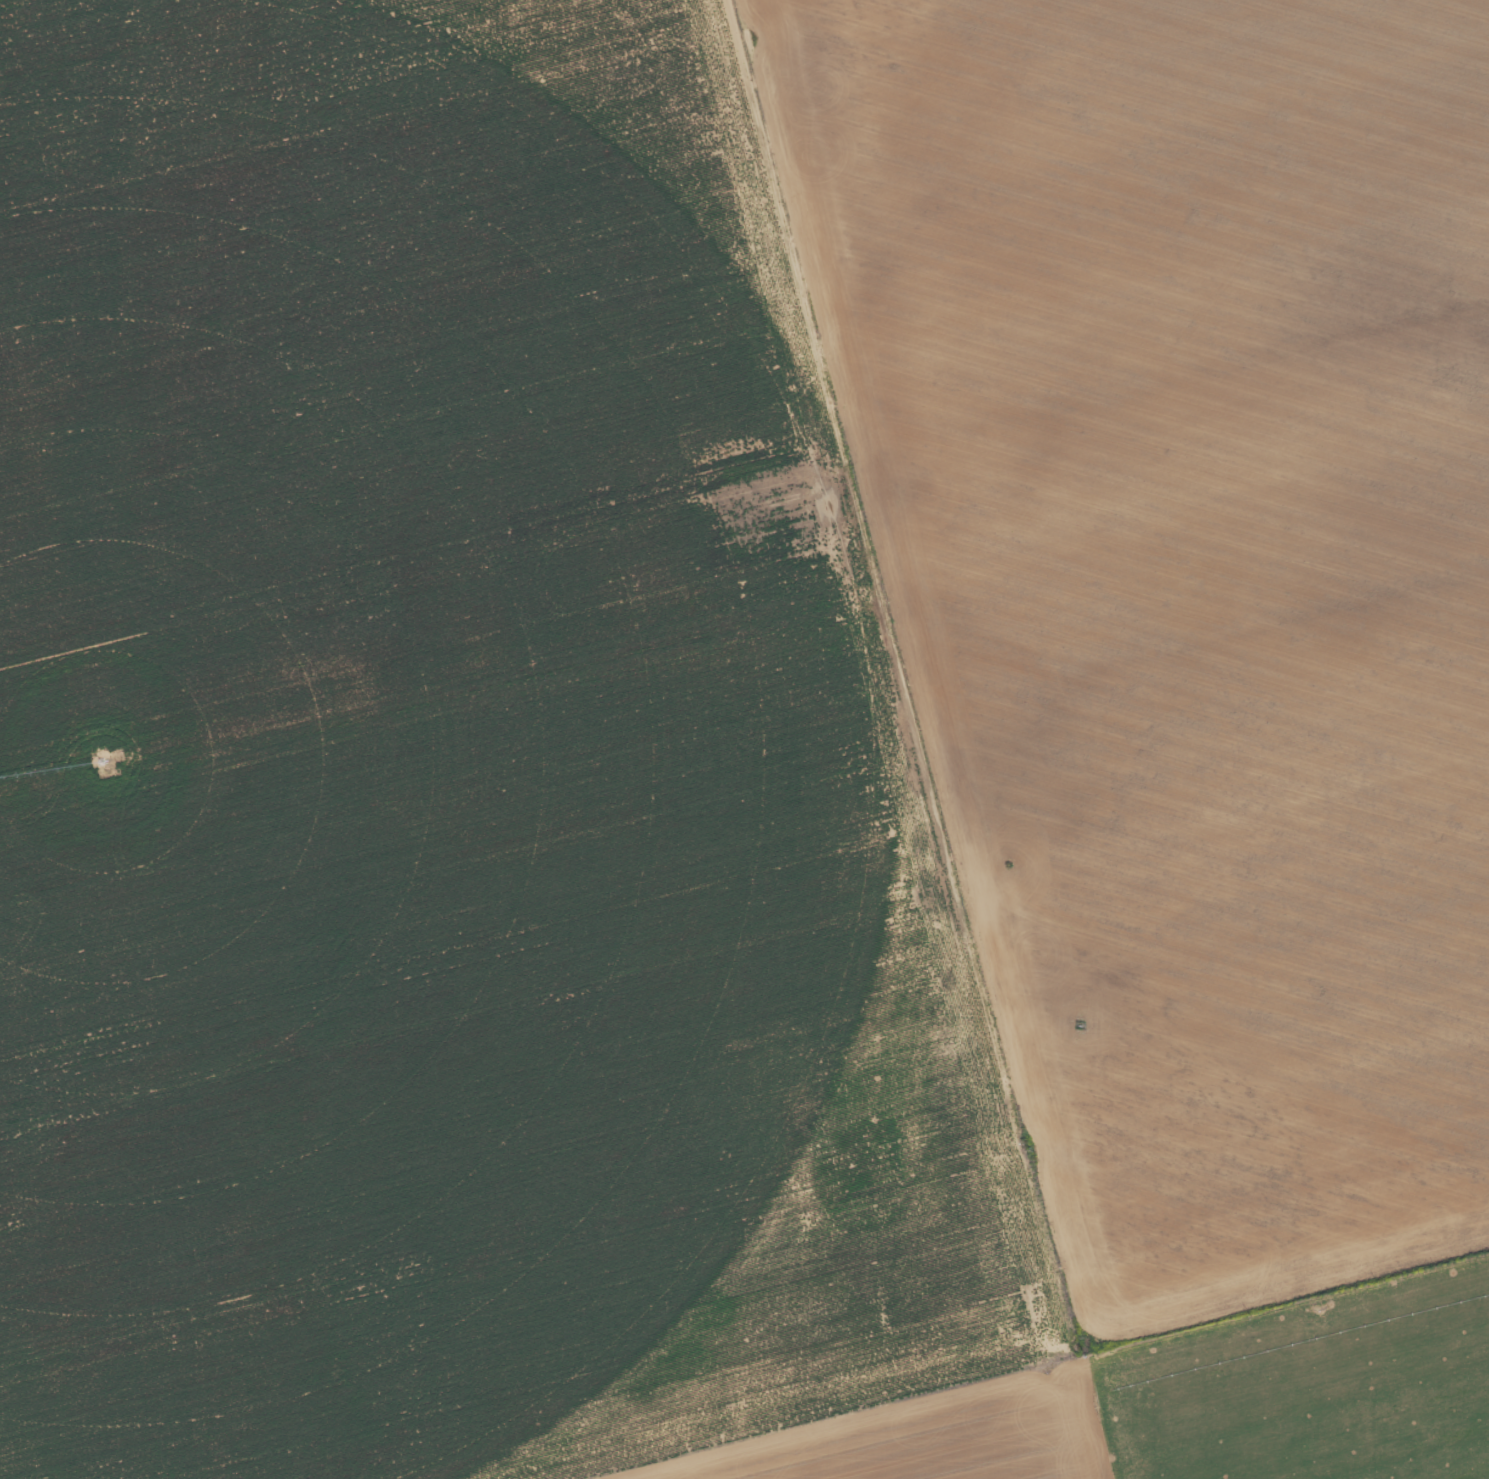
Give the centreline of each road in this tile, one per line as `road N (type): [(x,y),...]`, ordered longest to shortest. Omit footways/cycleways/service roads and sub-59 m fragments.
road 1 (residential): [(0,1386),(1041,1116),(1044,1037),(1015,853),(953,678),(757,0)]
road 2 (residential): [(1015,853),(1488,736)]

